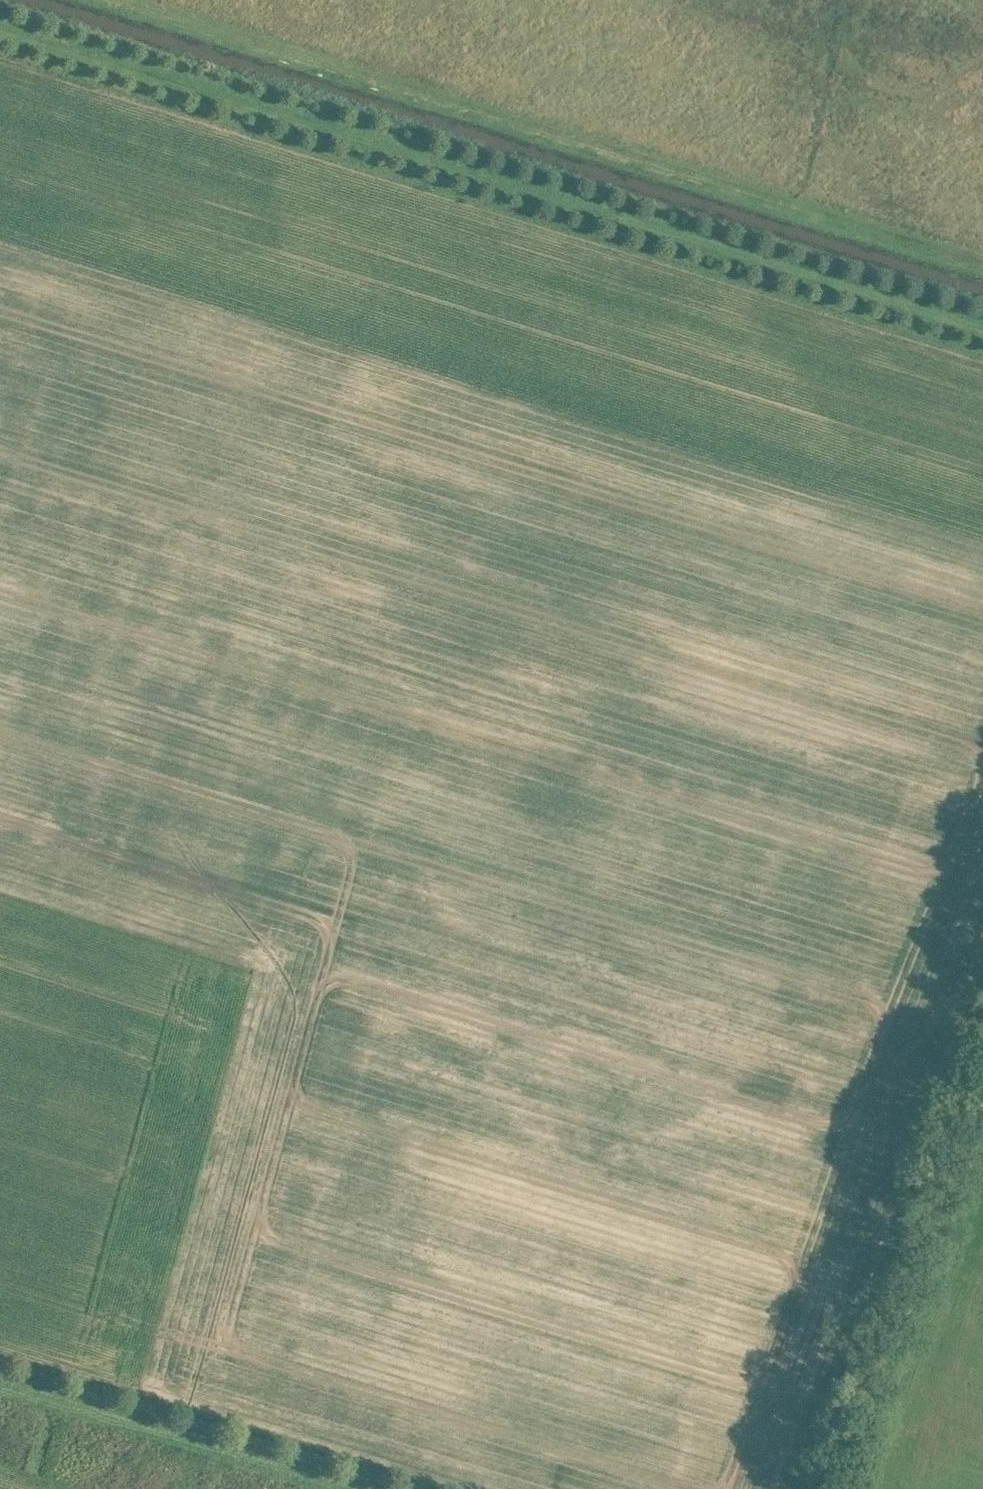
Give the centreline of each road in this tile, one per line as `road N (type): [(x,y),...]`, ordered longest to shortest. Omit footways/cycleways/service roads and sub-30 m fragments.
road 1 (track): [(982,1054),(831,1488)]

